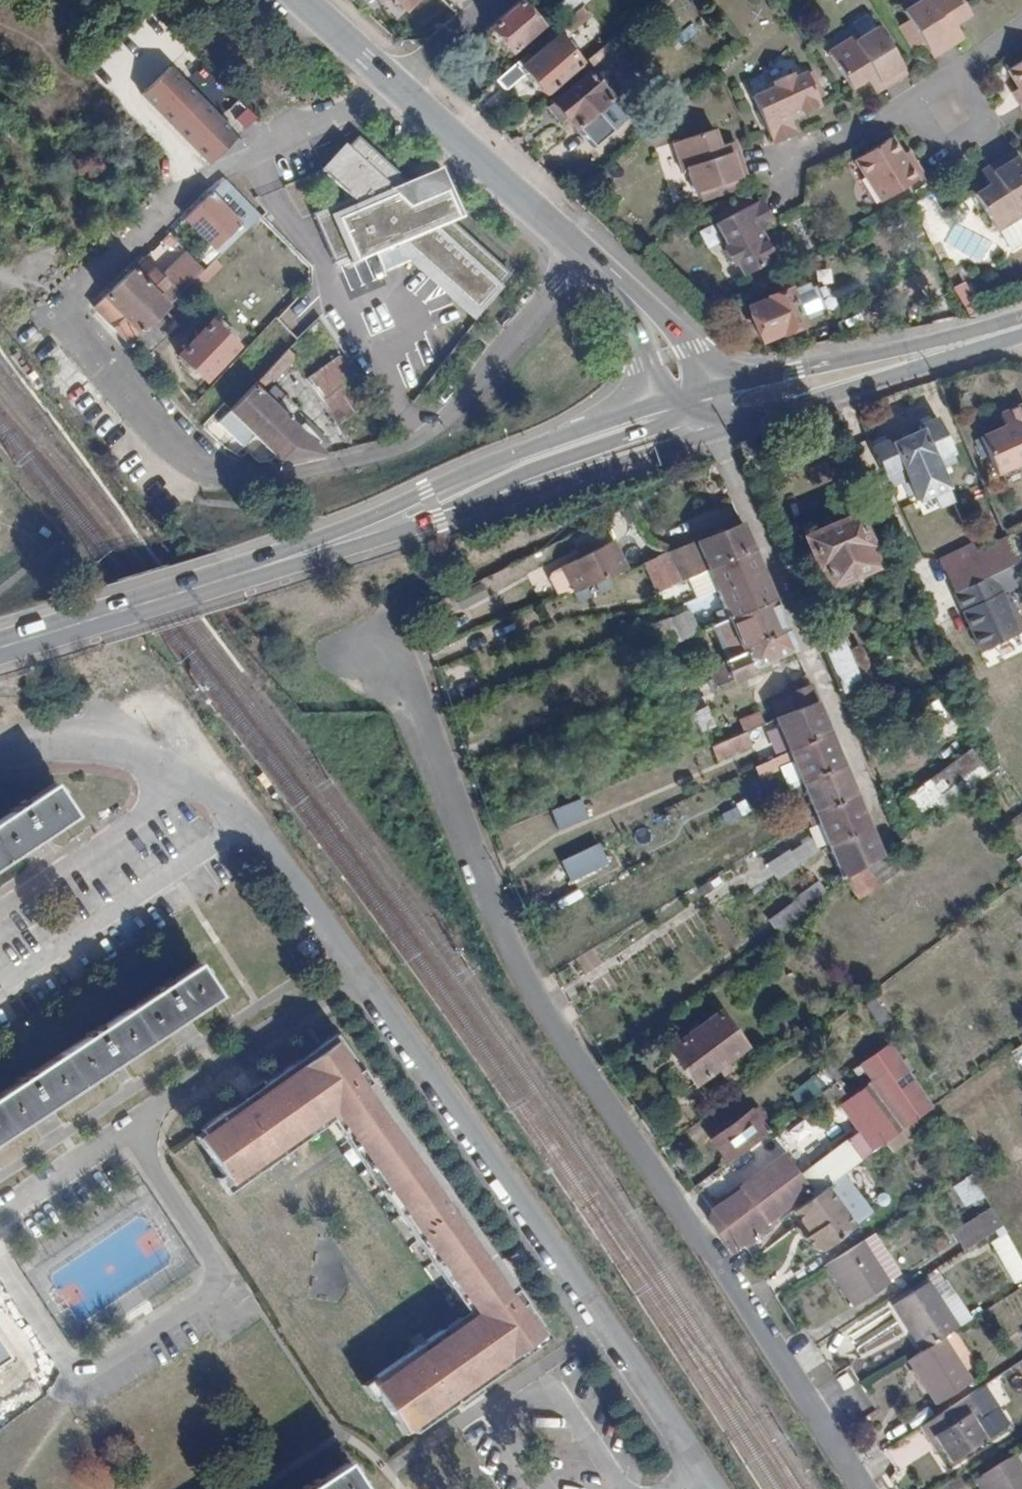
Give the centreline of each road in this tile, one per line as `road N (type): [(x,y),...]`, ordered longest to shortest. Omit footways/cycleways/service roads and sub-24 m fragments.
road 1 (residential): [(397,84),(196,181),(54,321),(179,457),(244,477),(320,472),(421,443),(465,403),(579,250)]
road 2 (residential): [(367,653),(407,681),(507,939),(559,1025),(759,1309),(870,1488)]
road 3 (residential): [(707,1488),(350,971)]
road 4 (secondary): [(687,397),(498,459),(236,574)]
road 5 (residential): [(350,971),(200,777),(104,750),(0,757)]
road 6 (secondary): [(1021,325),(687,397)]
road 7 (residential): [(0,1258),(66,1363),(93,1372),(202,1300),(214,1258)]
road 8 (secondary): [(716,433),(1021,327)]
road 9 (residential): [(1021,20),(917,95),(764,167)]
road 10 (residential): [(350,971),(126,1127)]
road 11 (secondary): [(236,574),(480,508)]
road 12 (secondary): [(480,508),(716,433)]
road 13 (secondary): [(236,574),(0,648)]
road 14 (unclassified): [(579,250),(397,84)]
road 15 (unclassified): [(480,508),(537,466),(676,421),(687,397)]
road 16 (residential): [(214,1258),(126,1127)]
road 17 (residential): [(126,1127),(0,1215)]
road 18 (unclassified): [(687,397),(697,376),(693,346),(616,282)]
road 19 (unclassified): [(616,282),(657,385),(687,397)]
road 20 (residential): [(494,0),(397,84)]
road 21 (unclassified): [(397,84),(302,0)]

